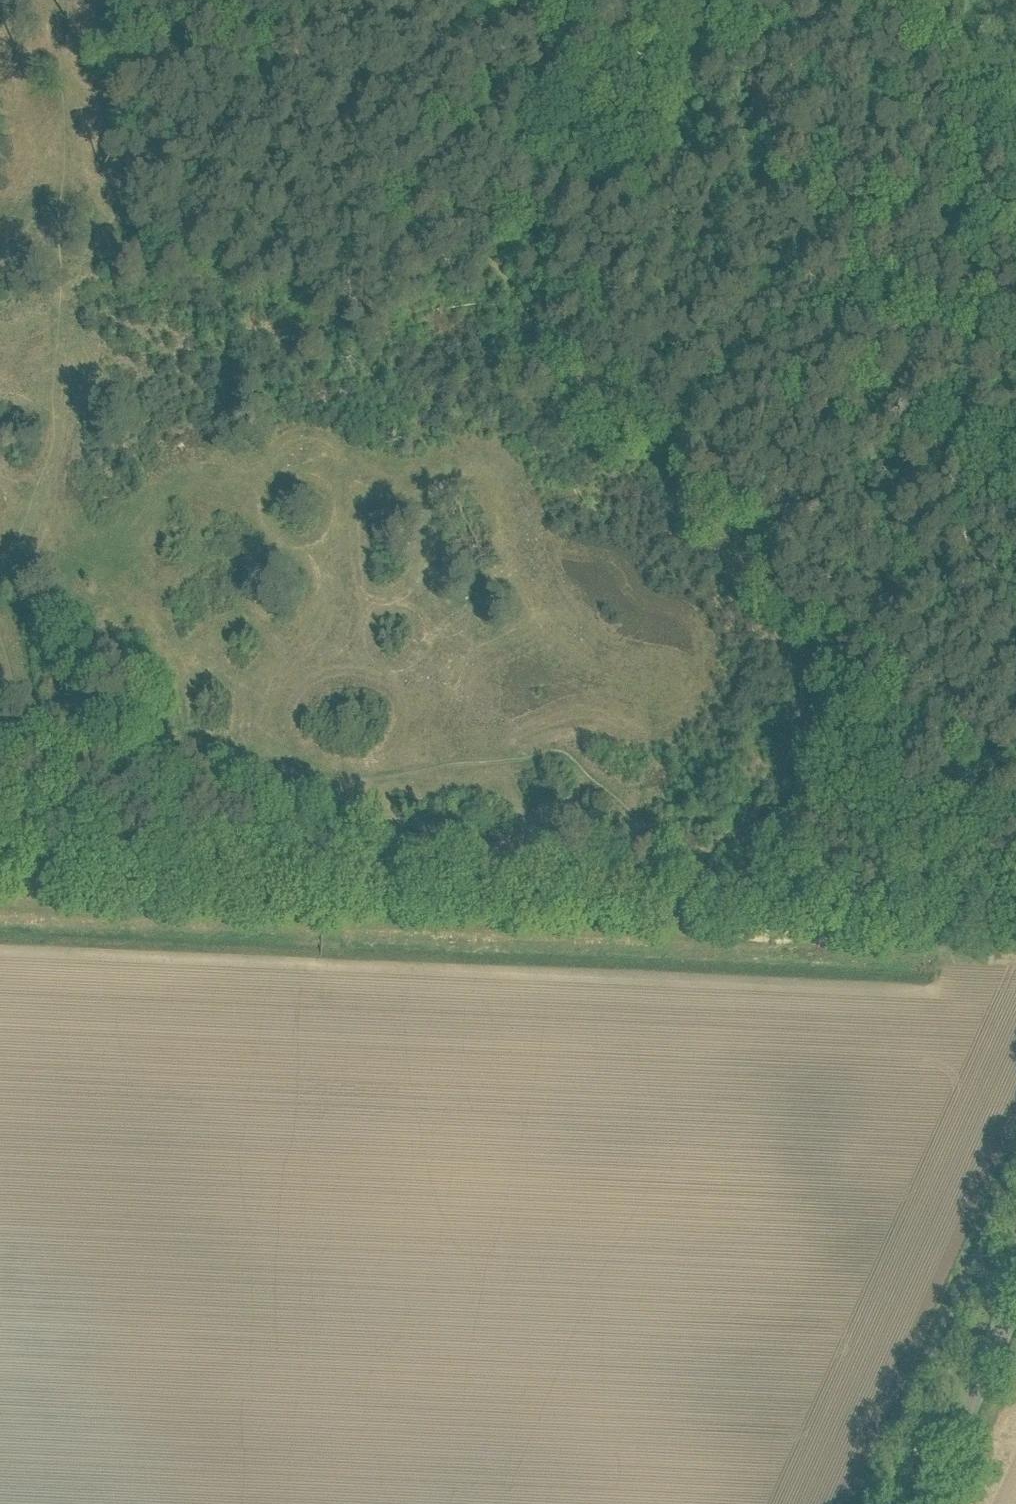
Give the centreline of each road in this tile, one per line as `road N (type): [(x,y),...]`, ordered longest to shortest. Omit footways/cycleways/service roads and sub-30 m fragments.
road 1 (track): [(1015,954),(0,912)]
road 2 (tertiary): [(923,1503),(1015,1295)]

